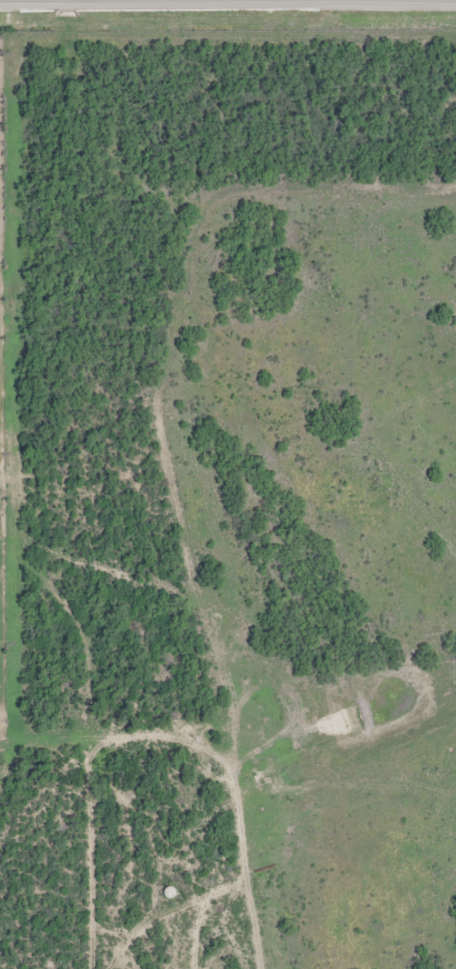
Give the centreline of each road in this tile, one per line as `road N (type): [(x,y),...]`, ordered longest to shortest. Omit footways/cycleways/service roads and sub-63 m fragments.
road 1 (track): [(0,798),(13,764),(21,545),(11,293),(14,18)]
road 2 (trunk): [(0,18),(455,15)]

